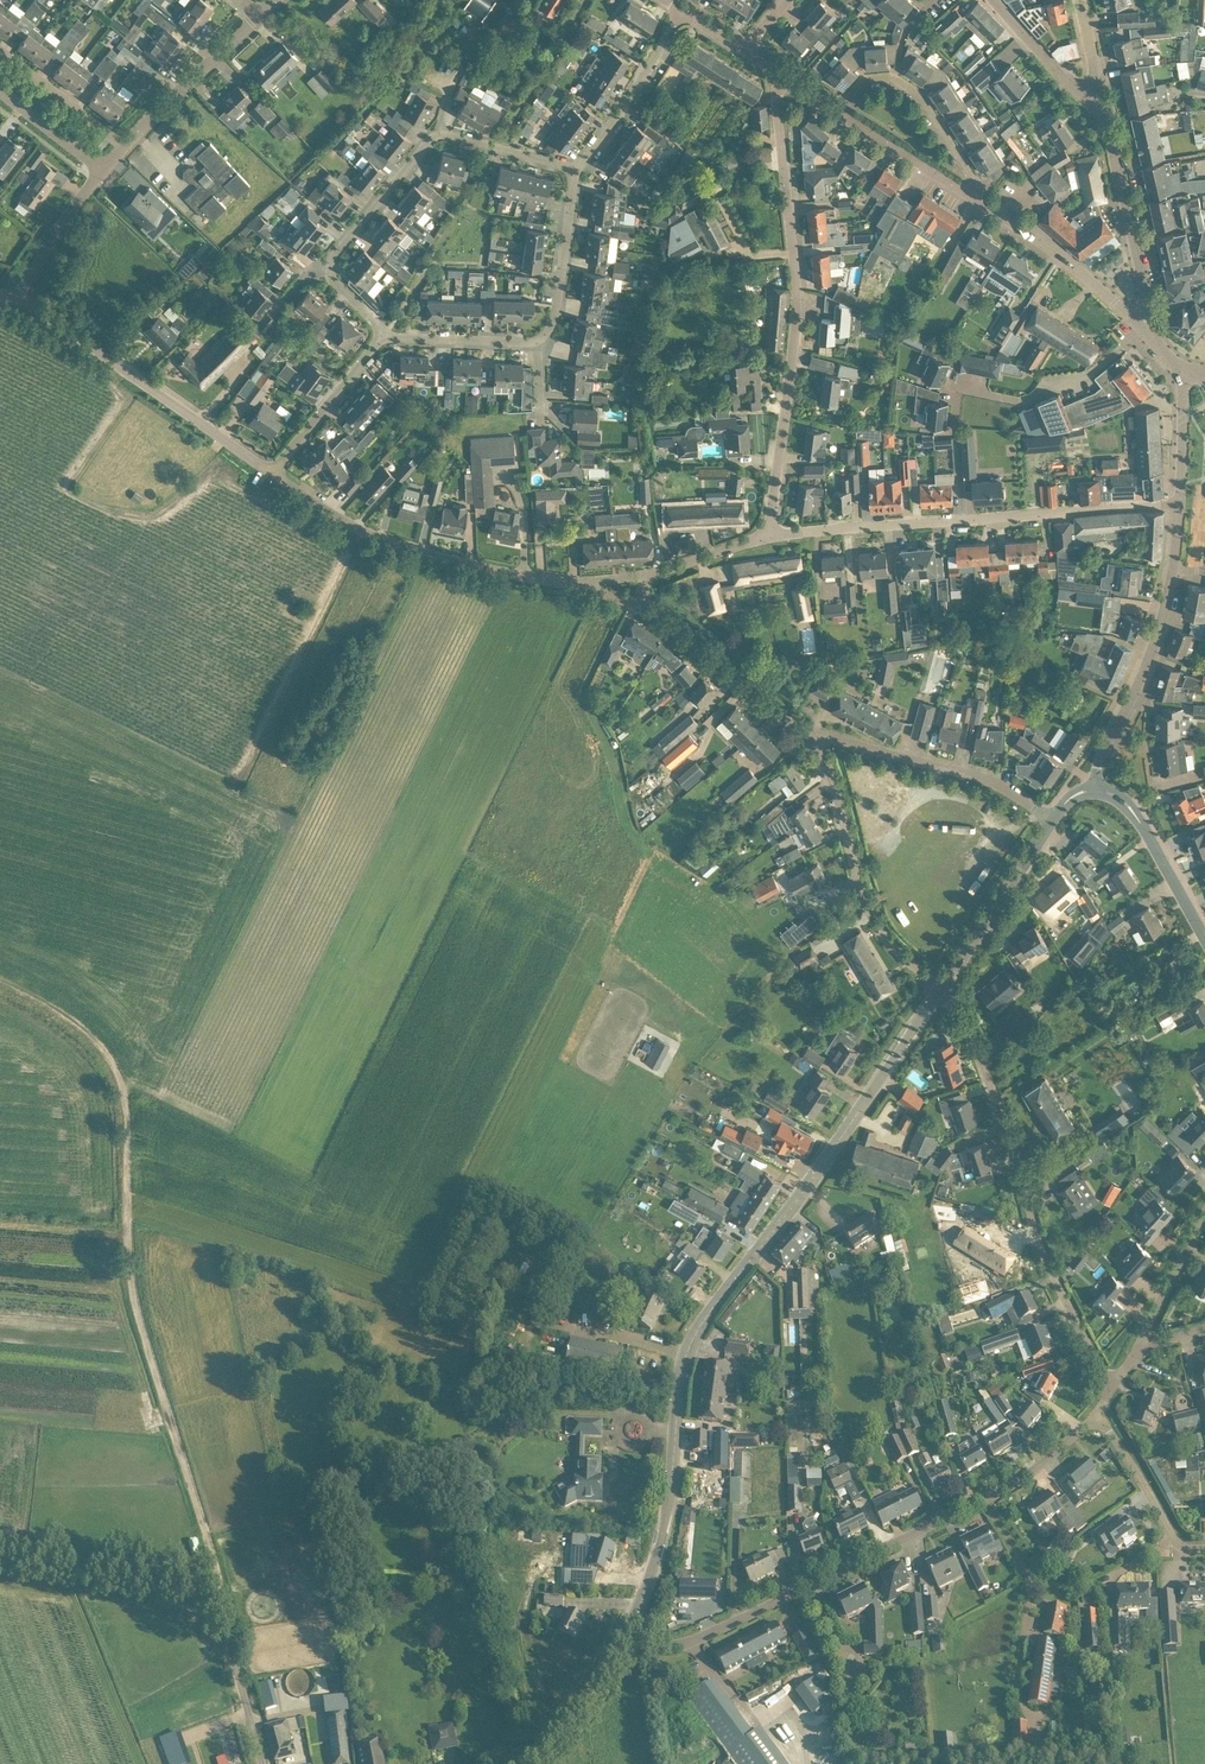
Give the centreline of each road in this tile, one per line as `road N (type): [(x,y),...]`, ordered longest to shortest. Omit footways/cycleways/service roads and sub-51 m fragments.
road 1 (tertiary): [(626,1635),(659,1545),(686,1349),(825,1163),(939,989)]
road 2 (track): [(0,985),(83,1032),(119,1080),(135,1295),(211,1547),(220,1611)]
road 3 (residential): [(626,1635),(654,1644),(692,1642),(1008,1485),(1097,1411)]
road 4 (residential): [(773,535),(797,318),(776,105),(784,77)]
road 5 (residential): [(1111,1390),(1042,1250),(978,1049),(939,989)]
road 6 (residential): [(773,535),(1179,504)]
road 7 (residential): [(384,329),(333,281),(330,268),(432,140),(449,136),(574,169)]
road 8 (unclassified): [(262,1763),(220,1611),(208,1600),(190,1590),(0,1558)]
road 9 (residential): [(580,587),(403,547),(339,518),(274,473)]
road 10 (residential): [(274,473),(20,301)]
road 11 (residential): [(939,989),(869,912),(839,800),(812,740)]
road 12 (residential): [(1052,821),(985,779),(812,740)]
road 13 (tertiary): [(1147,333),(1148,308),(1107,118),(1088,98)]
road 14 (tertiary): [(1096,784),(1104,749),(1147,662),(1174,572)]
road 15 (residential): [(1147,333),(1083,272),(974,197)]
road 16 (residential): [(839,111),(868,78),(900,79),(919,92),(973,180),(974,197)]
road 17 (residential): [(812,740),(641,605)]
road 18 (tertiary): [(939,989),(1052,821)]
road 19 (residential): [(574,169),(633,96),(682,9)]
road 20 (residential): [(124,146),(262,17)]
road 21 (unclassified): [(274,473),(384,329)]
road 22 (residential): [(1204,1547),(1173,1539),(1097,1411)]
road 23 (residential): [(539,340),(557,313),(574,169)]
road 24 (residential): [(974,197),(839,111)]
road 25 (tertiary): [(534,1763),(592,1697),(626,1635)]
road 26 (residential): [(124,146),(0,49)]
road 27 (residential): [(384,329),(405,337),(539,340)]
road 28 (residential): [(20,301),(103,169)]
road 29 (residential): [(1139,1353),(1204,1214)]
road 30 (tertiary): [(1088,98),(991,0)]
road 31 (residential): [(645,576),(773,535)]
road 32 (tertiary): [(1179,504),(1185,372)]
road 33 (residential): [(103,169),(0,90)]

